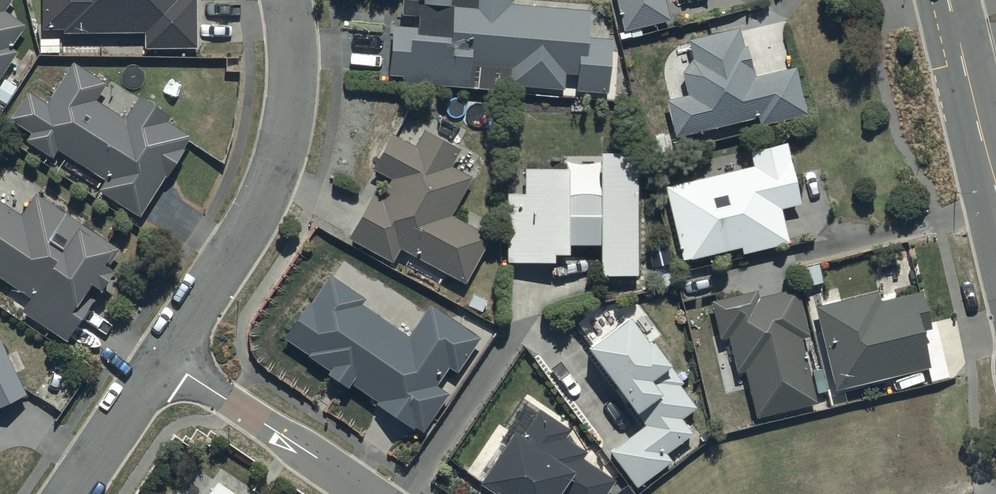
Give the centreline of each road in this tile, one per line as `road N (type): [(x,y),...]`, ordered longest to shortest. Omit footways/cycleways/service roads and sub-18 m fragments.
road 1 (residential): [(163,358),(267,194),(289,105),(286,0)]
road 2 (residential): [(163,358),(370,493)]
road 3 (tertiary): [(995,181),(952,0)]
road 4 (residential): [(70,493),(163,358)]

